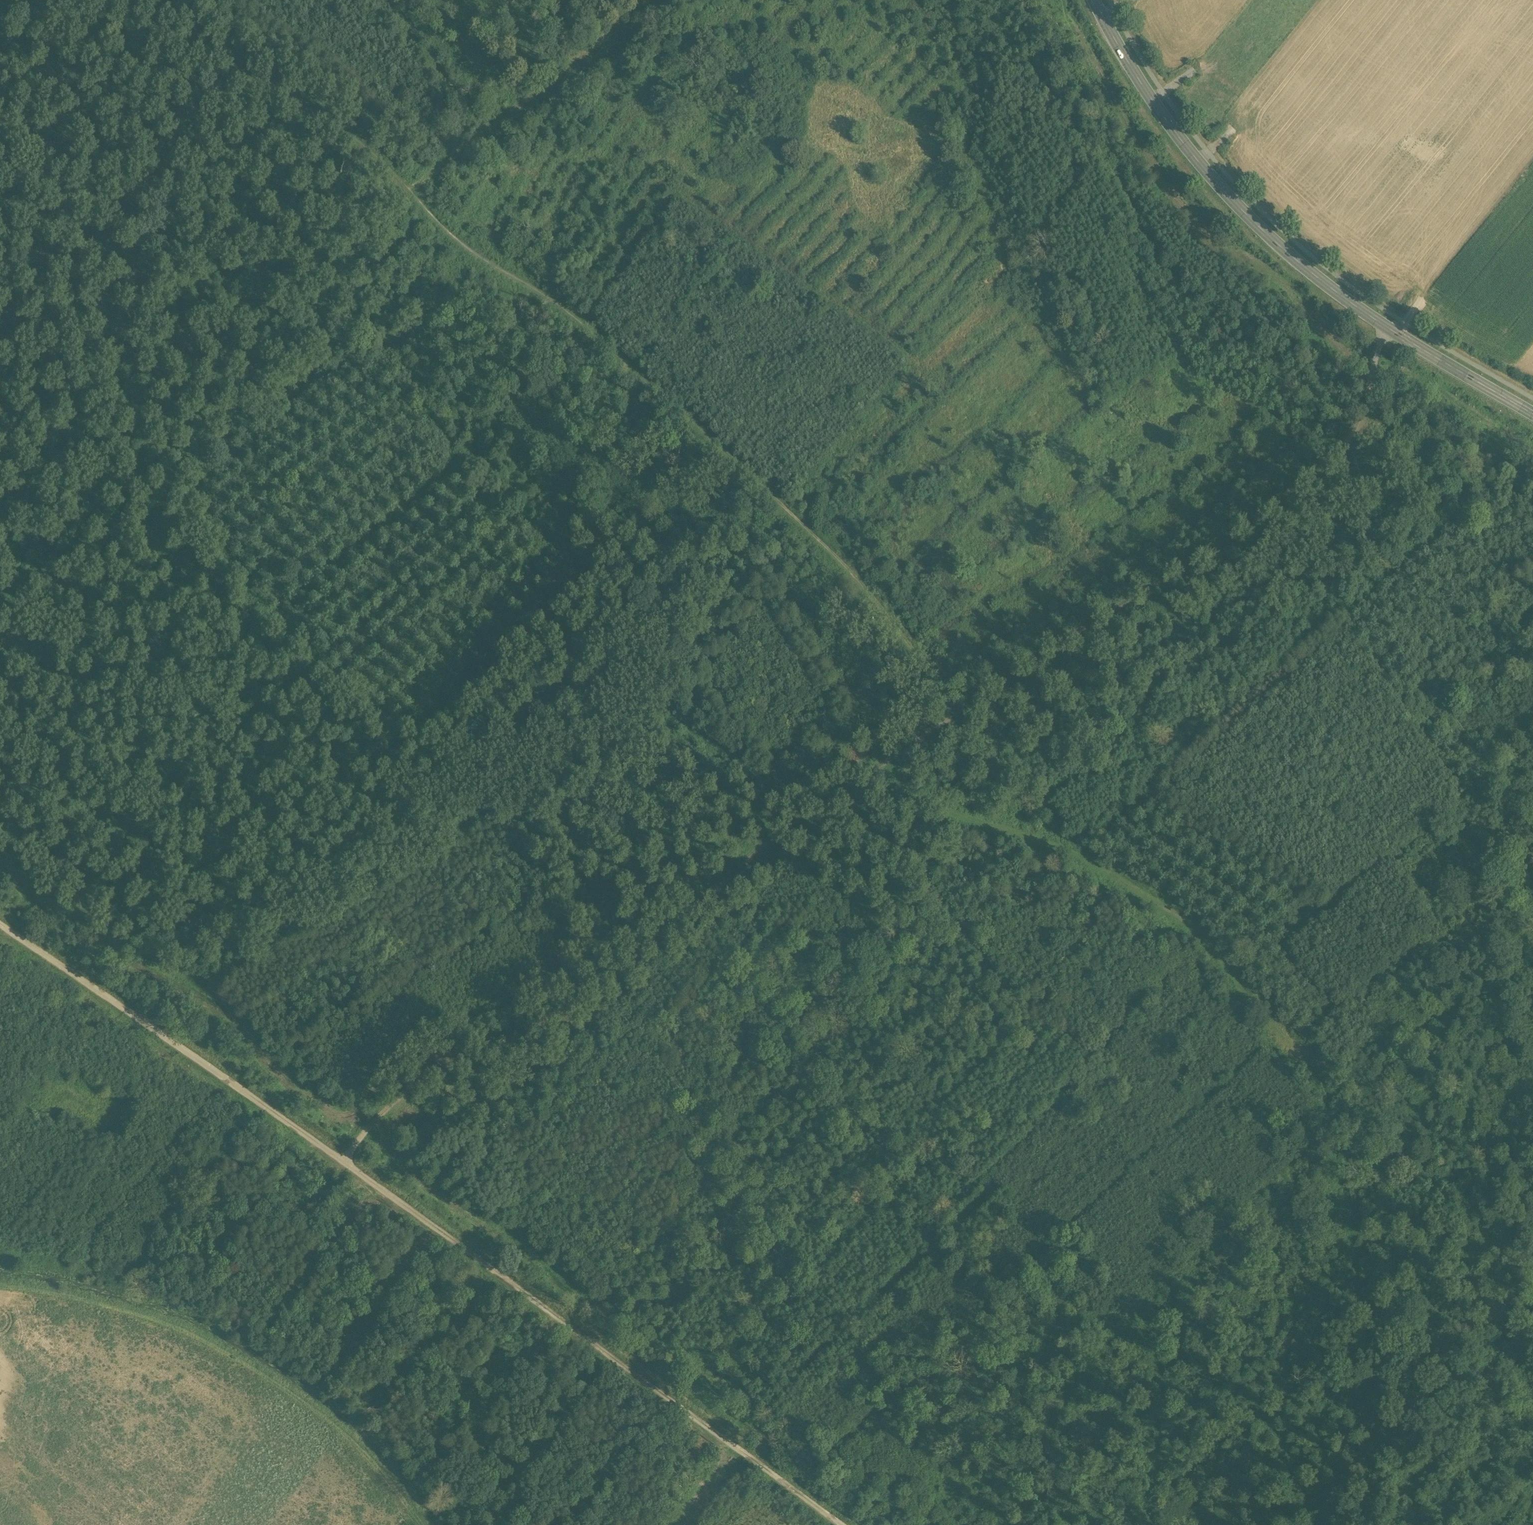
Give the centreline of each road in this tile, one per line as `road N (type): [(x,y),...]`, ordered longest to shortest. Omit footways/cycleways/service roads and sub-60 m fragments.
road 1 (track): [(1387,330),(1367,419),(1320,487),(973,717),(889,787),(528,1045),(396,1103),(348,1166),(0,930)]
road 2 (track): [(0,8),(72,36),(187,60),(369,157),(426,200),(452,239),(610,348),(888,613),(973,717)]
road 3 (secondary): [(1532,416),(1387,330),(1259,232),(1149,97),(1095,0)]
road 4 (track): [(348,1166),(841,1524)]
road 5 (track): [(0,1291),(122,1310),(237,1358),(361,1447),(425,1524)]

